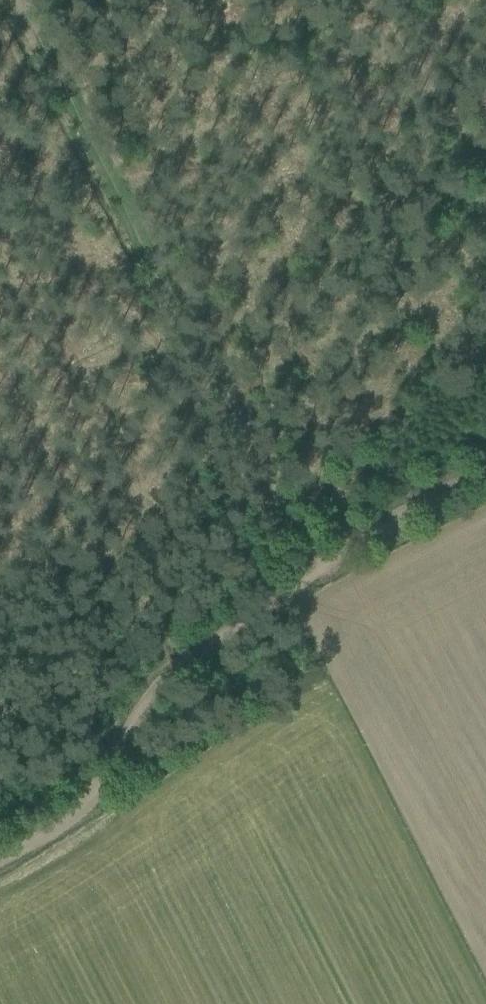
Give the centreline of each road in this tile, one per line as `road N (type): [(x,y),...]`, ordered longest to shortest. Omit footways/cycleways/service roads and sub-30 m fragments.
road 1 (track): [(485,151),(180,306),(18,0)]
road 2 (track): [(485,489),(305,582),(170,674),(120,747),(103,794),(0,859)]

